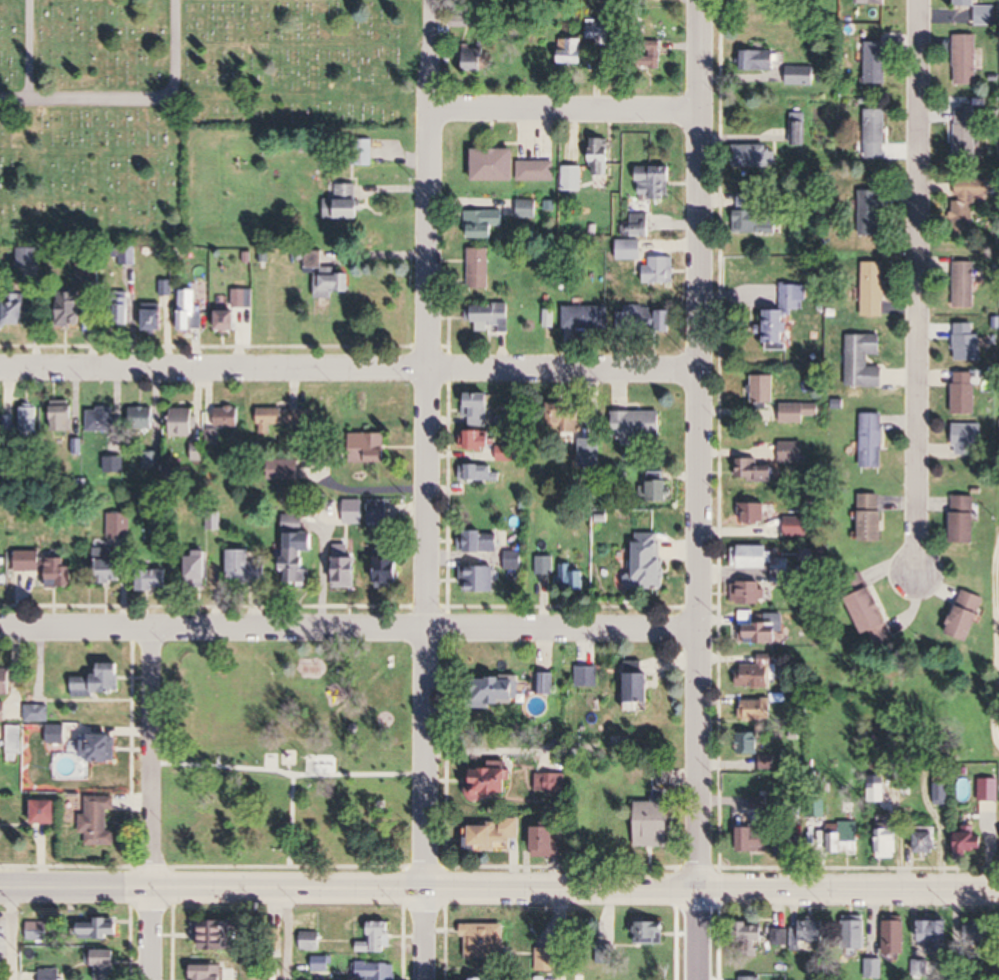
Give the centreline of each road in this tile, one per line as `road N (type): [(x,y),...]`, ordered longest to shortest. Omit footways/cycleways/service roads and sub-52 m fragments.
road 1 (residential): [(424,0),(427,979)]
road 2 (residential): [(697,979),(698,0)]
road 3 (residential): [(696,630),(0,629)]
road 4 (residential): [(695,370),(0,369)]
road 5 (residential): [(913,574),(917,0)]
road 6 (primary): [(998,890),(427,889)]
road 7 (primary): [(427,889),(0,890)]
road 8 (residential): [(153,979),(149,627)]
road 9 (residential): [(423,111),(694,107)]
road 10 (residential): [(30,102),(174,99),(174,0)]

